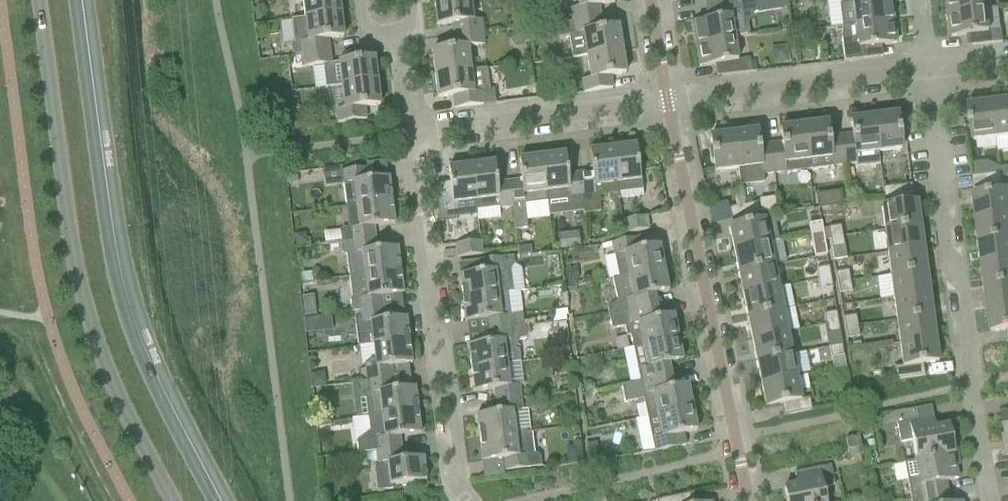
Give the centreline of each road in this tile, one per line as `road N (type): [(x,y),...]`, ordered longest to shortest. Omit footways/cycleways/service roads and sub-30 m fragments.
road 1 (secondary): [(221,500),(135,324),(114,252),(80,0)]
road 2 (secondary): [(40,0),(74,261),(92,331),(172,500)]
road 3 (residential): [(990,500),(925,73)]
road 4 (residential): [(748,500),(666,105)]
road 5 (residential): [(469,500),(446,468),(409,135)]
road 6 (residential): [(666,105),(925,73)]
road 7 (residential): [(409,135),(666,105)]

